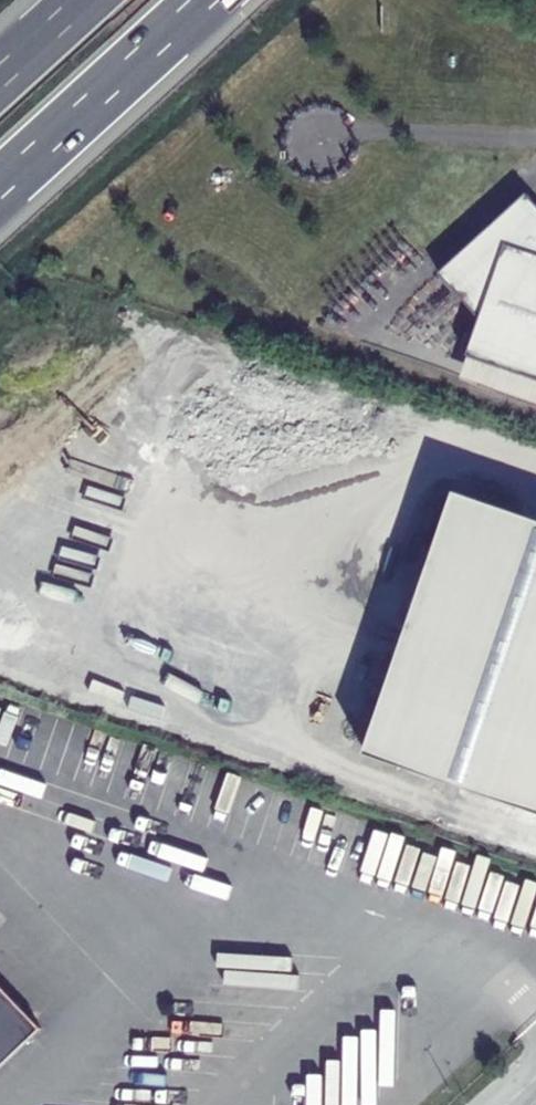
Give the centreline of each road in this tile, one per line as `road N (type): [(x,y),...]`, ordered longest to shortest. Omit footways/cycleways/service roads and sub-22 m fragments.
road 1 (motorway): [(0,184),(202,0)]

